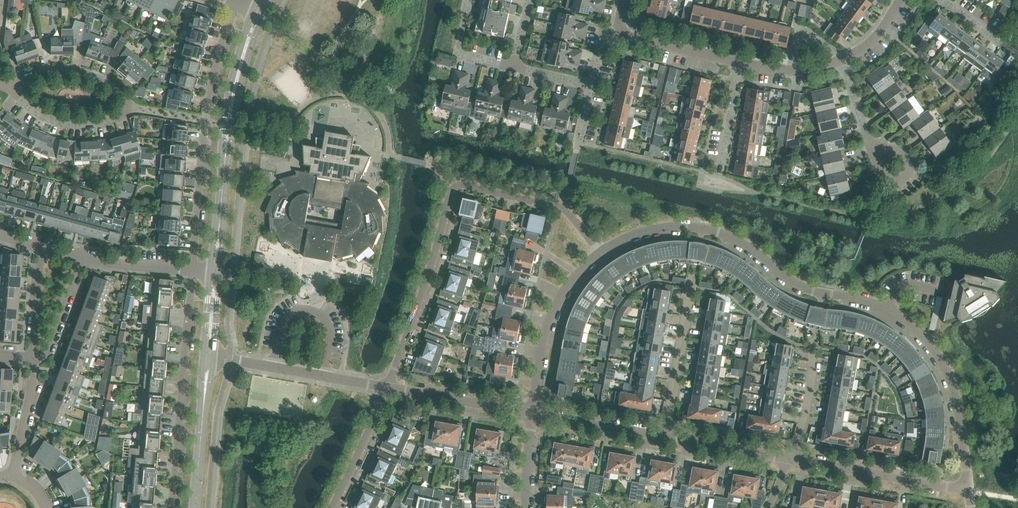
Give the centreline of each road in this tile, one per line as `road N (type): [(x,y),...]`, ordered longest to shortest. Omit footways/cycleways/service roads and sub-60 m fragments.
road 1 (residential): [(604,252),(643,233),(710,229),(798,285),(866,298),(904,318),(950,376),(968,493)]
road 2 (residential): [(387,390),(461,183),(562,209),(604,252)]
road 3 (residential): [(903,0),(863,57),(823,75),(775,75),(635,42),(625,32)]
road 4 (residential): [(235,2),(207,123),(192,270)]
road 5 (tertiary): [(258,13),(233,98),(215,272)]
road 6 (residential): [(793,461),(534,415)]
road 7 (residential): [(192,270),(169,507)]
road 8 (residential): [(534,415),(551,320),(565,289),(604,252)]
road 9 (residential): [(387,390),(208,357)]
road 10 (residential): [(968,493),(793,461)]
road 11 (tertiary): [(208,357),(195,507)]
road 12 (residential): [(534,415),(387,390)]
road 13 (residential): [(131,110),(115,121),(68,124),(44,118),(12,89)]
road 14 (residential): [(131,110),(120,96),(76,73),(49,74),(12,89)]
road 15 (residential): [(335,507),(387,390)]

